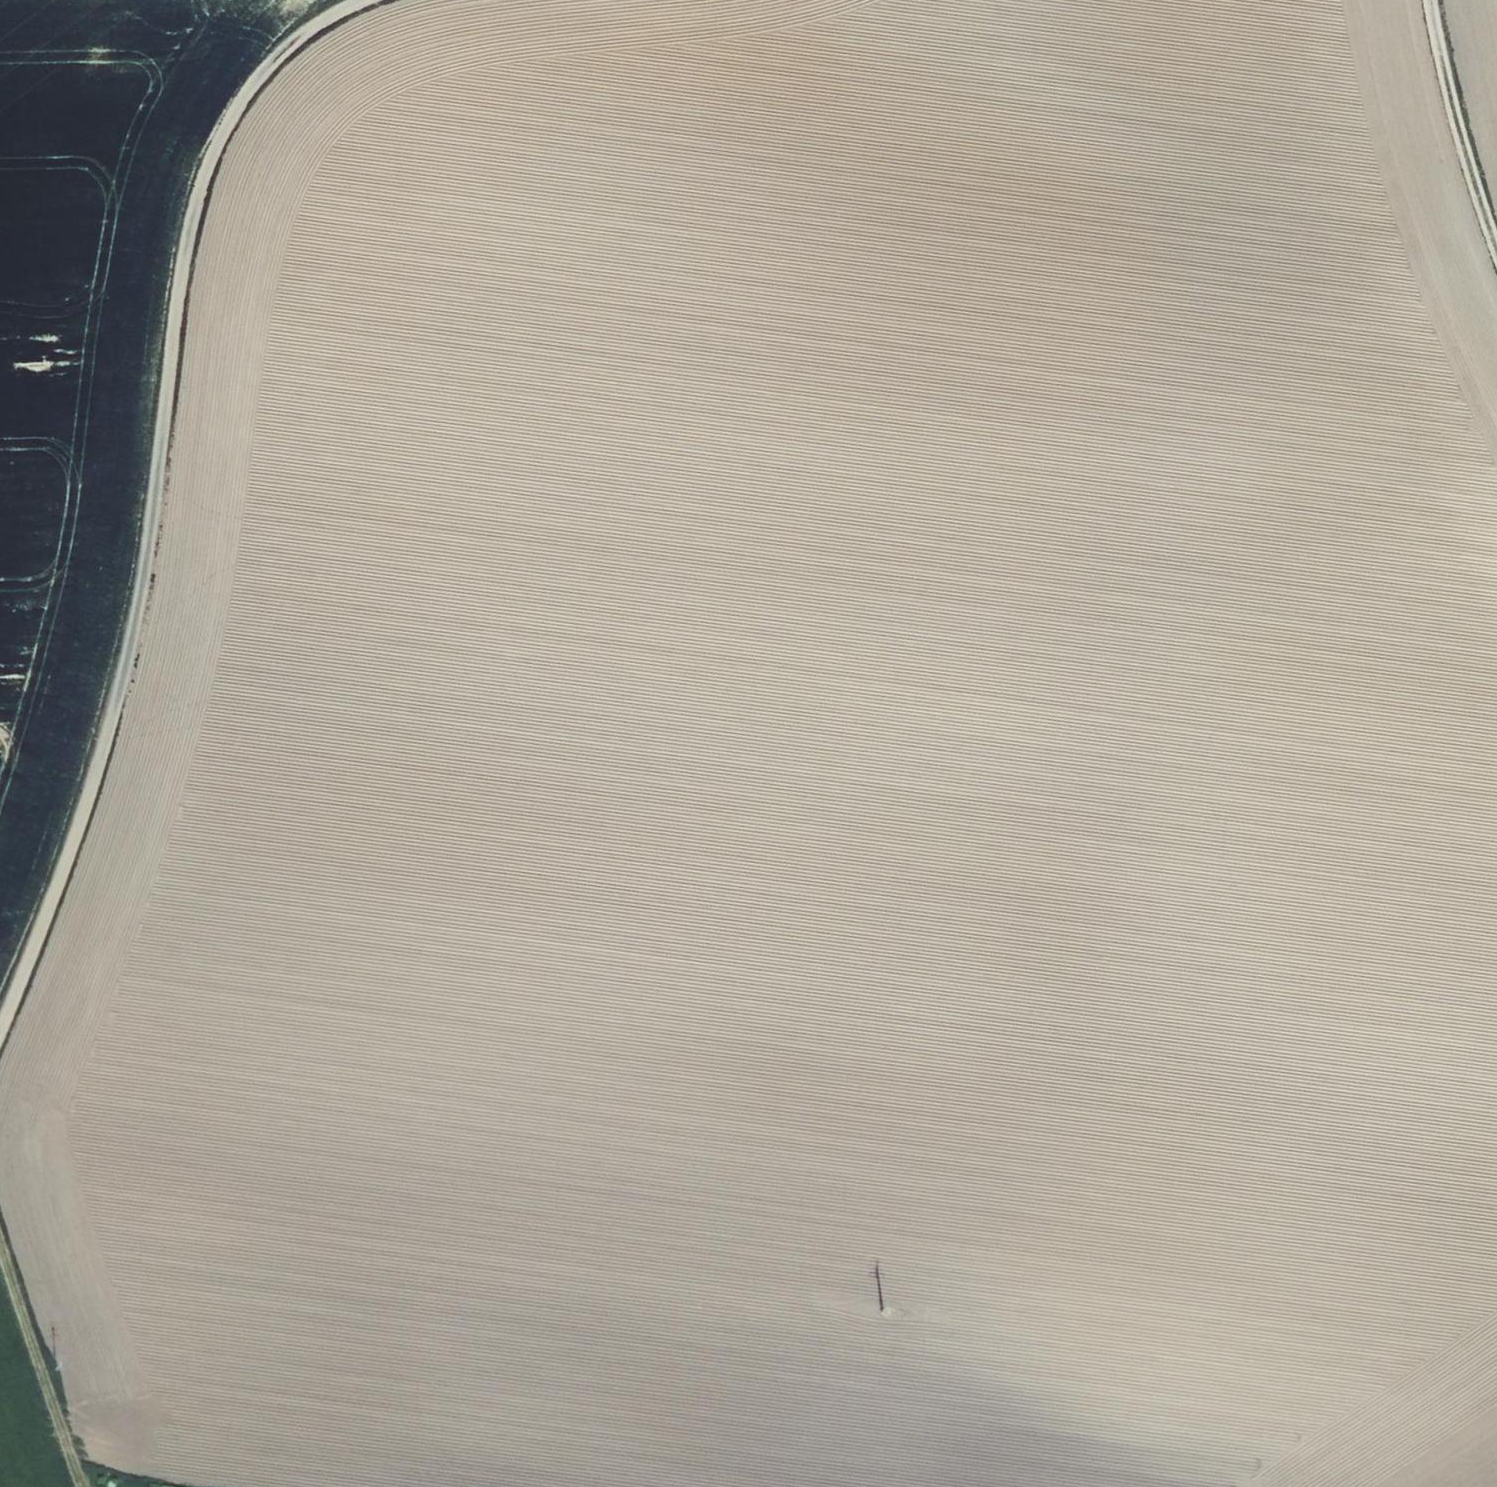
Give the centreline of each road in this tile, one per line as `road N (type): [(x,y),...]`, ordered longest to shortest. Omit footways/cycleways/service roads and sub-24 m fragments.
road 1 (track): [(0,1026),(37,947),(141,606),(197,203),(215,144),(270,58),(371,0)]
road 2 (track): [(85,1486),(0,1231)]
road 3 (track): [(1434,0),(1463,152),(1496,258)]

